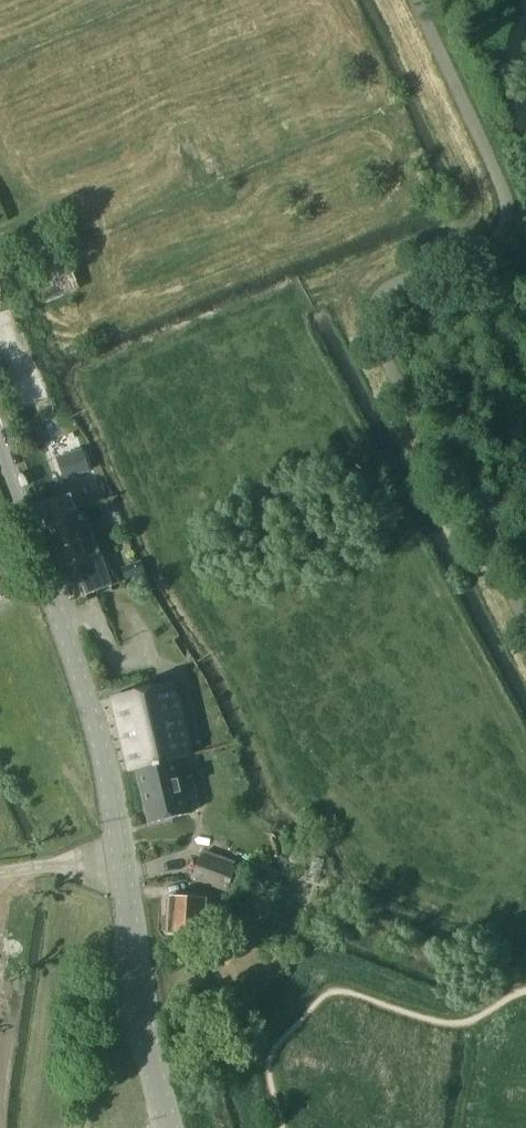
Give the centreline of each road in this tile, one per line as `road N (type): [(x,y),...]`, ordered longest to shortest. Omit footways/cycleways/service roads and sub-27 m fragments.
road 1 (unclassified): [(0,461),(99,761),(166,1127)]

